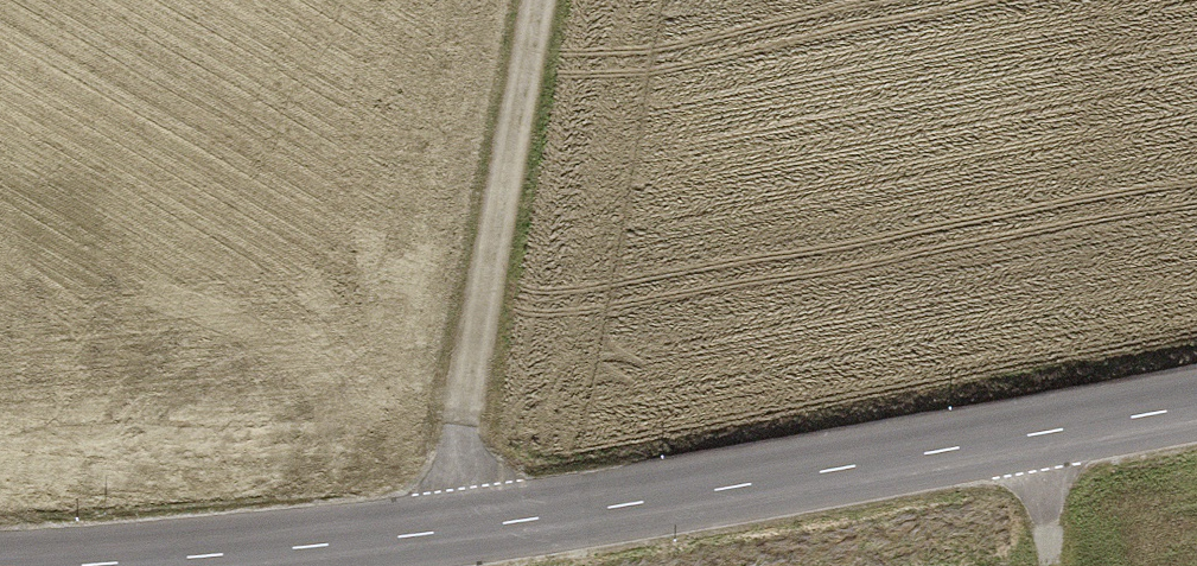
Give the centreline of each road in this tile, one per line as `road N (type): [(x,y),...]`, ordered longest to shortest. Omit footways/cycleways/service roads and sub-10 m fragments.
road 1 (tertiary): [(1196,402),(655,502),(289,550),(55,565)]
road 2 (track): [(473,528),(460,412),(539,0)]
road 3 (track): [(1052,565),(1032,431)]

